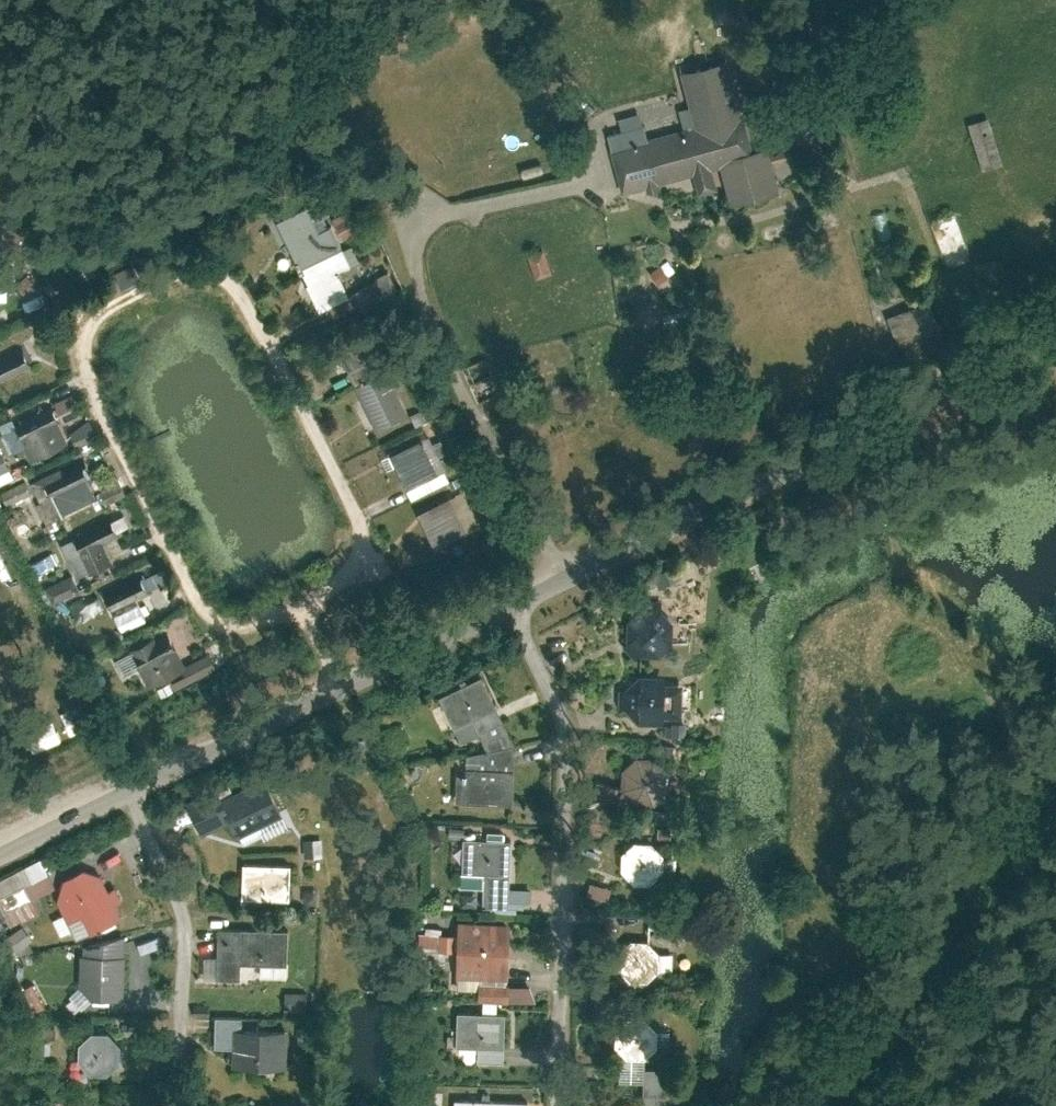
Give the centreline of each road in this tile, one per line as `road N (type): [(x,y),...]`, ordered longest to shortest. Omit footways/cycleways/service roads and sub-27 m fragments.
road 1 (residential): [(309,596),(381,557),(232,269),(186,270),(94,317),(94,384),(217,626),(295,606)]
road 2 (residential): [(1055,344),(512,607)]
road 3 (residential): [(563,1105),(570,731),(512,607)]
road 4 (residential): [(129,791),(185,931),(179,1105)]
road 5 (residential): [(339,689),(129,791)]
road 6 (residential): [(512,607),(339,689)]
road 7 (residential): [(129,791),(0,853)]

